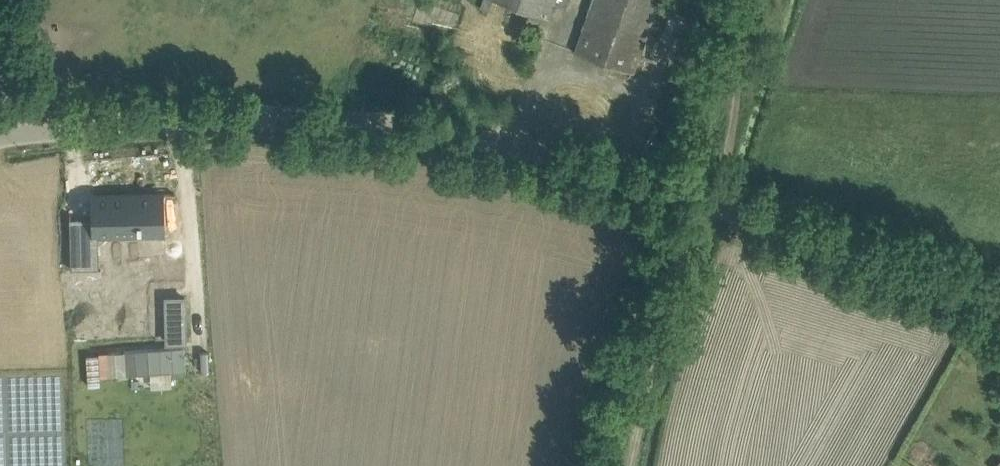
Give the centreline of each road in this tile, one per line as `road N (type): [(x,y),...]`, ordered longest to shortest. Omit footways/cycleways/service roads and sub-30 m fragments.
road 1 (unclassified): [(999,308),(911,267),(713,204),(570,162),(420,131),(253,118),(21,135)]
road 2 (track): [(755,0),(716,110),(713,204),(640,465)]
road 3 (unclassified): [(21,135),(7,0)]

